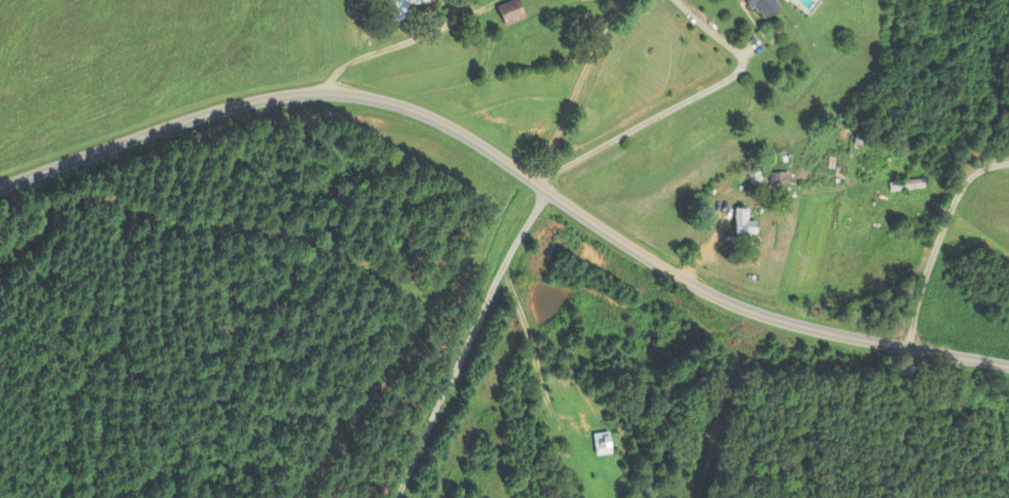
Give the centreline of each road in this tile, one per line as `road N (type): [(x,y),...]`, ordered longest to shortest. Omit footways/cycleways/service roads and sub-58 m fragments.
road 1 (residential): [(0,187),(242,104),(292,95),(360,97),(447,125),(631,248),(727,301),(805,327),(1008,366)]
road 2 (residential): [(547,191),(449,382),(371,497)]
road 3 (residential): [(505,265),(563,497)]
road 4 (residential): [(907,347),(952,178),(977,163),(1008,171)]

